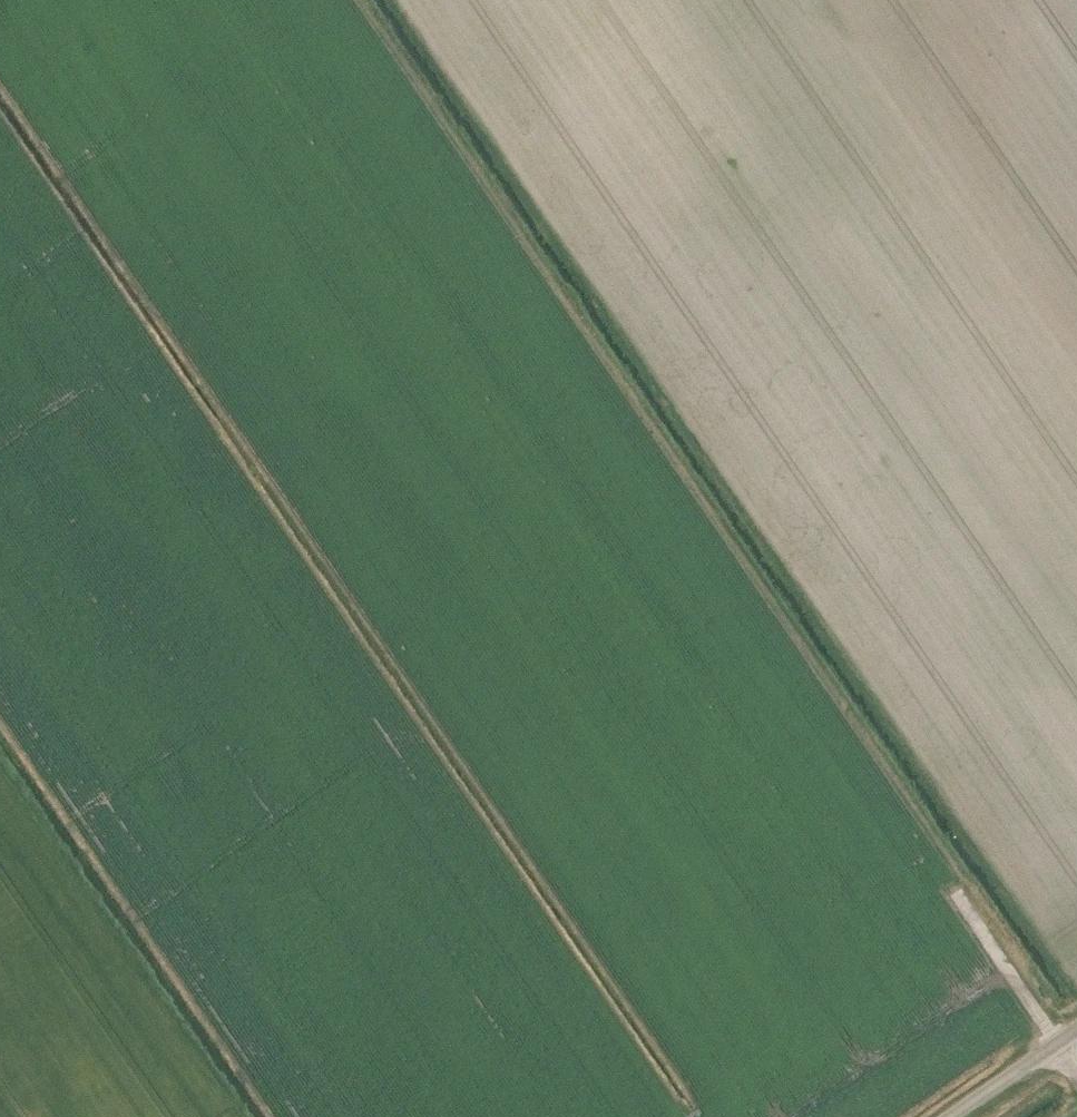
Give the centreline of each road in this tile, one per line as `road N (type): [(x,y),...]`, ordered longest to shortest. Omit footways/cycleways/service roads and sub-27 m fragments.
road 1 (unclassified): [(947,1116),(1076,1027)]

